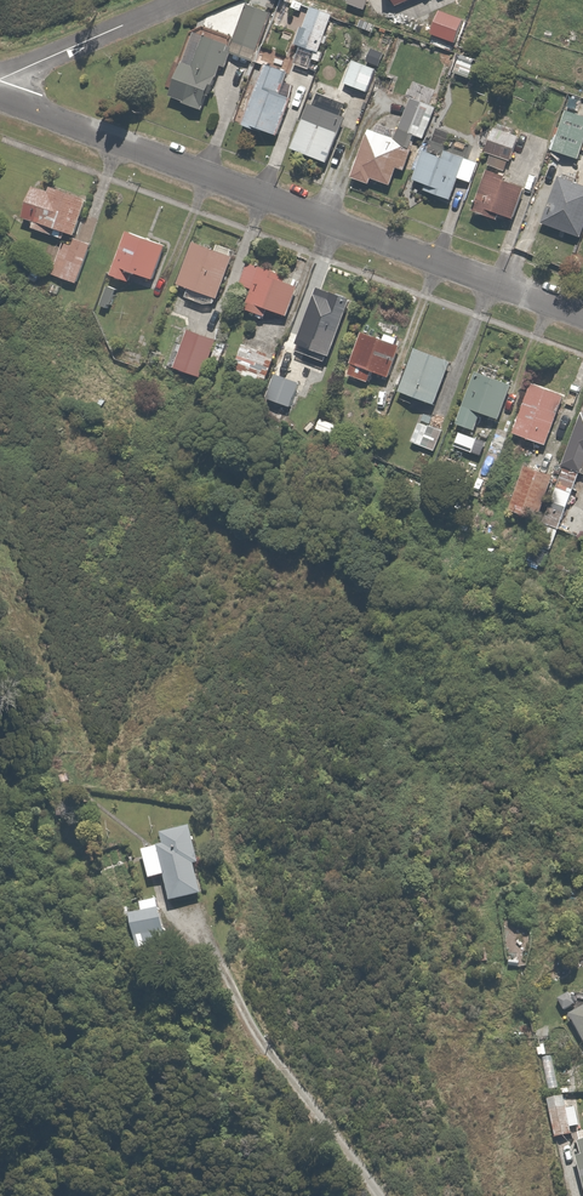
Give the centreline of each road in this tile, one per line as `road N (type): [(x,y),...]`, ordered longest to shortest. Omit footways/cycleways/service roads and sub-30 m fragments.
road 1 (residential): [(582,315),(0,97)]
road 2 (residential): [(0,82),(184,0)]

